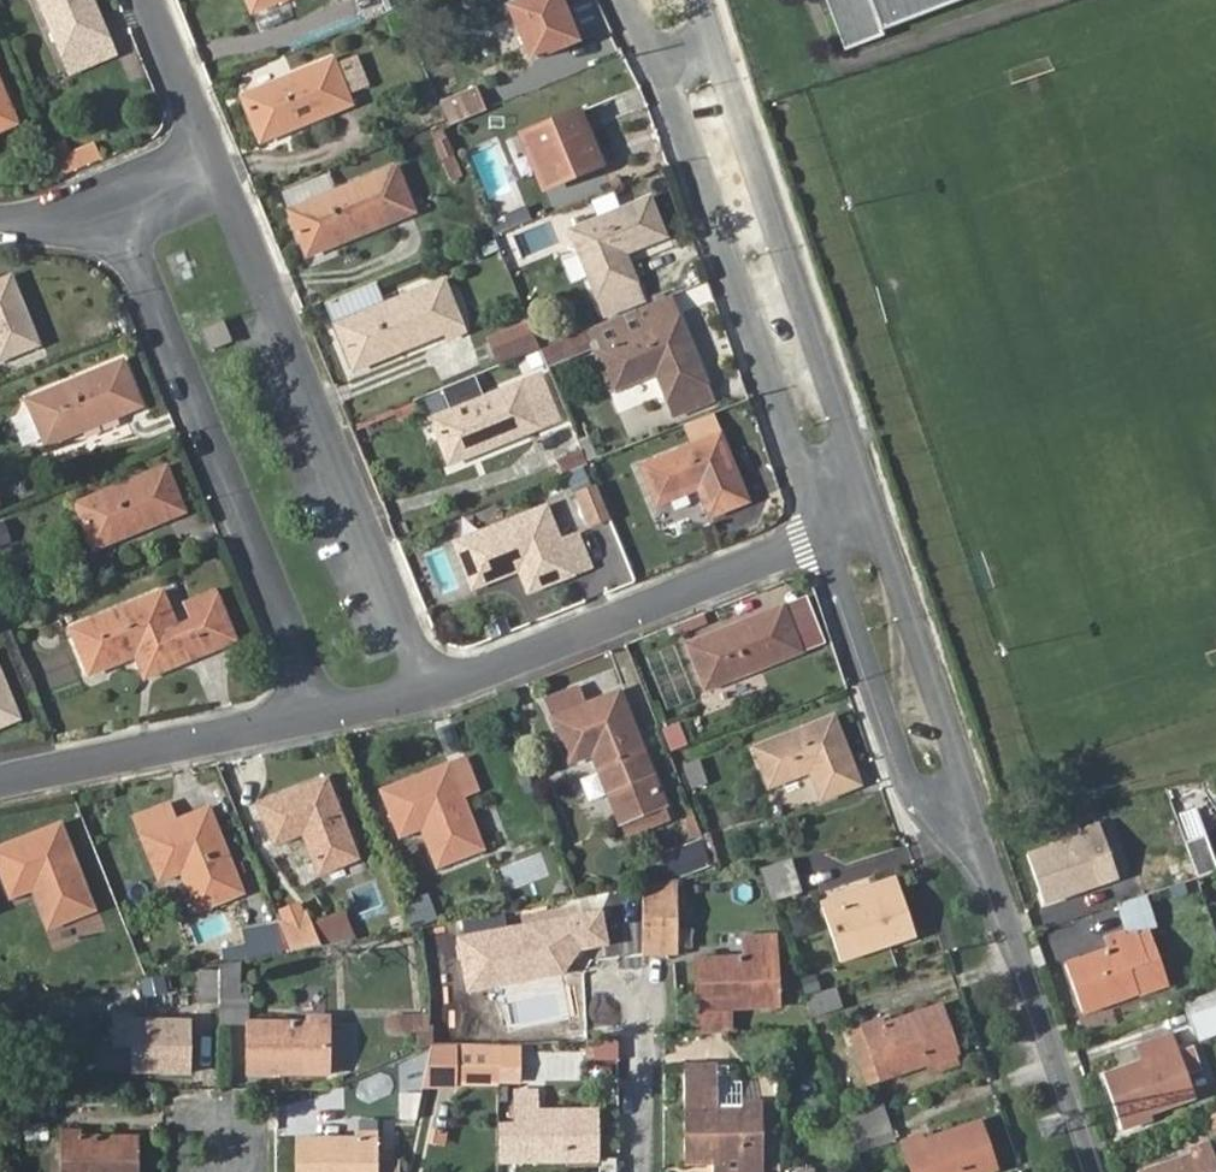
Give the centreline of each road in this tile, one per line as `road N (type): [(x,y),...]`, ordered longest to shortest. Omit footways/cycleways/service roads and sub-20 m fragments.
road 1 (residential): [(433,693),(217,165)]
road 2 (residential): [(112,213),(323,714)]
road 3 (residential): [(661,64),(826,536)]
road 4 (residential): [(877,514),(719,43)]
road 5 (residential): [(433,693),(826,536)]
road 6 (residential): [(826,536),(917,788),(990,857)]
road 7 (residential): [(990,857),(877,514)]
road 8 (residential): [(0,780),(323,714)]
road 9 (residential): [(1090,1171),(990,857)]
road 10 (residential): [(217,165),(150,0)]
road 11 (residential): [(630,995),(640,1171)]

